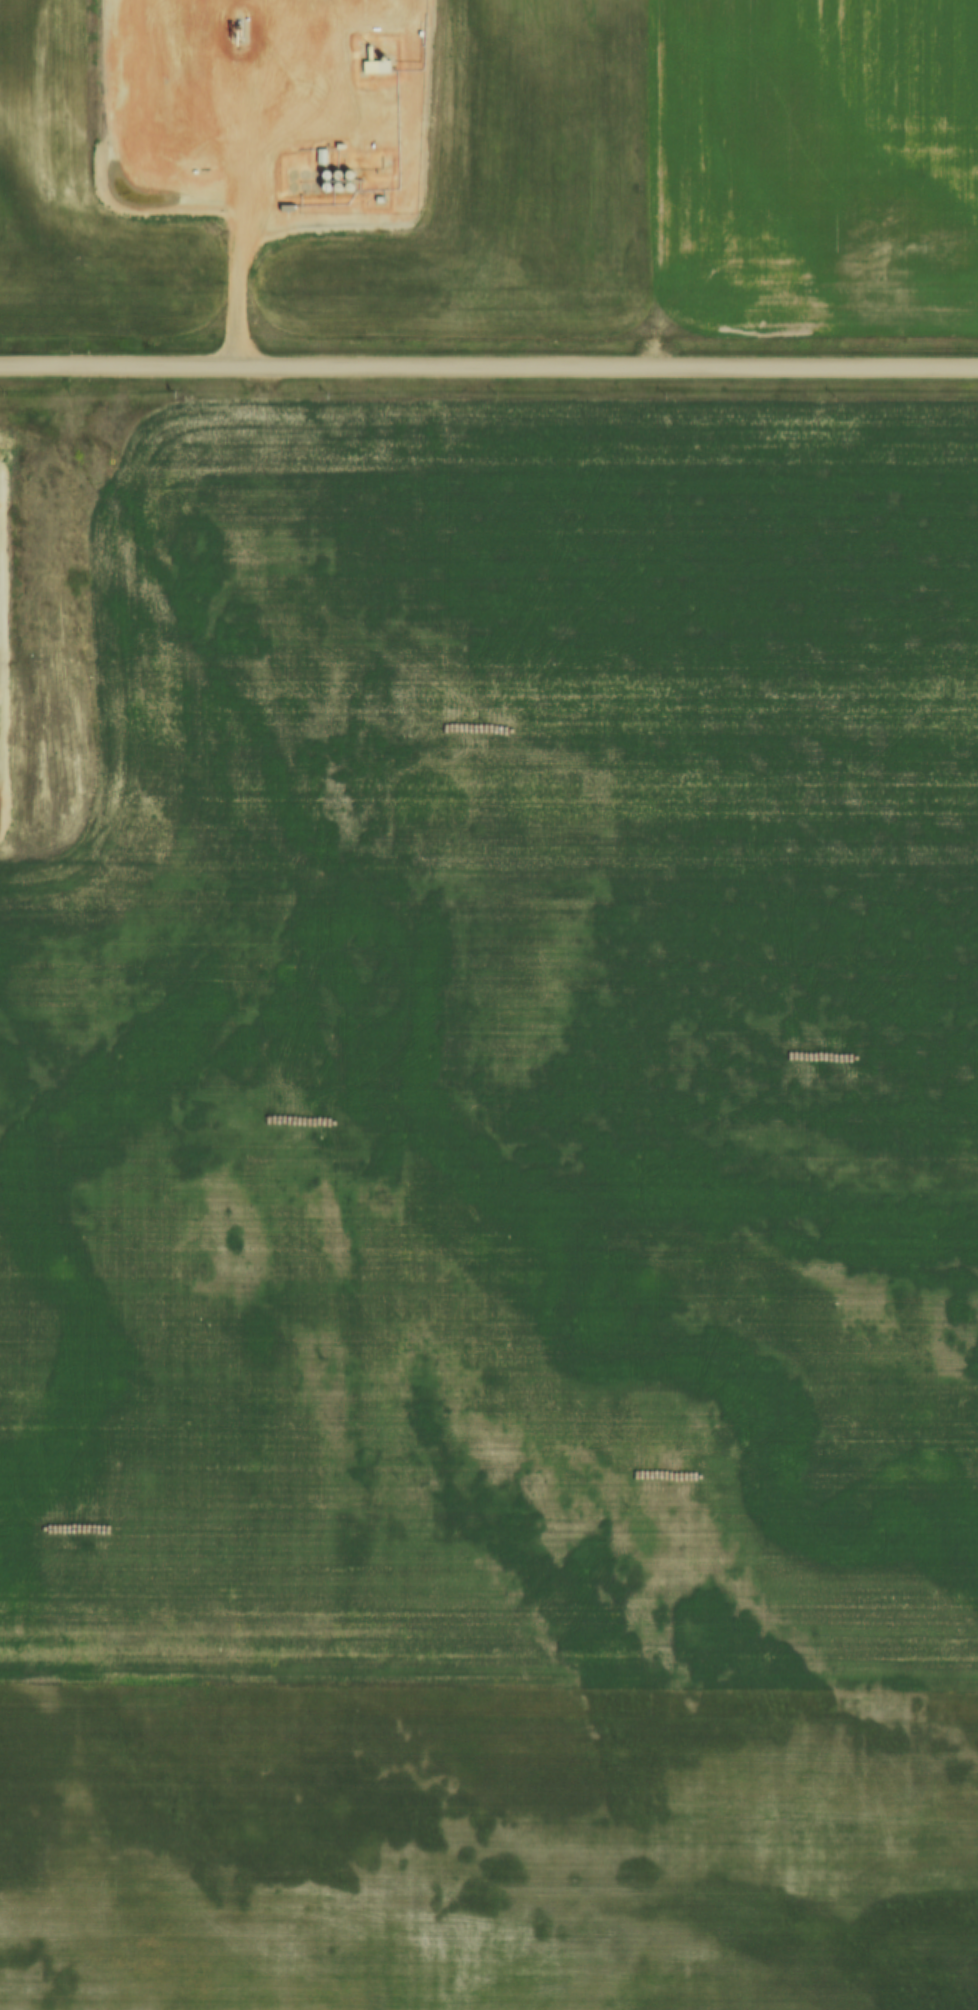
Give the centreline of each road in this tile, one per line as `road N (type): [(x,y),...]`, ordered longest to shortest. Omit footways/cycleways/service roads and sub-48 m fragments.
road 1 (residential): [(0,367),(977,370)]

